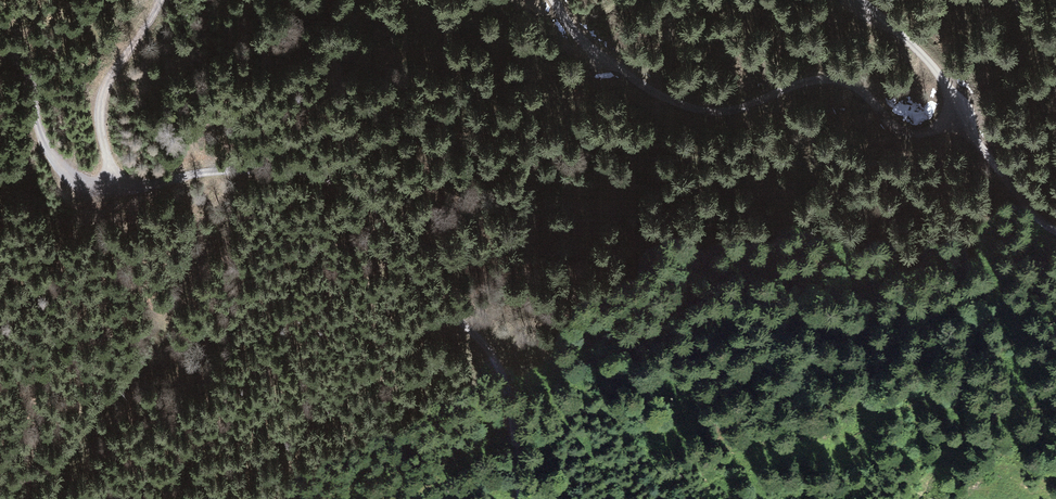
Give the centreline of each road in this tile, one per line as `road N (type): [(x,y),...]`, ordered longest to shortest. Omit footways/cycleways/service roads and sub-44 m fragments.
road 1 (track): [(110,182),(177,178),(257,159),(334,171),(385,194),(428,283),(482,347),(503,396),(517,498)]
road 2 (unclassified): [(859,0),(939,86),(950,110),(947,125),(928,135),(904,133),(836,80),(810,78),(730,110),(704,113),(663,100),(592,46),(553,0)]
road 3 (track): [(157,0),(111,75),(101,133),(110,182)]
road 4 (track): [(0,78),(66,171),(81,183),(110,182)]
road 5 (track): [(947,125),(963,127),(1055,229)]

